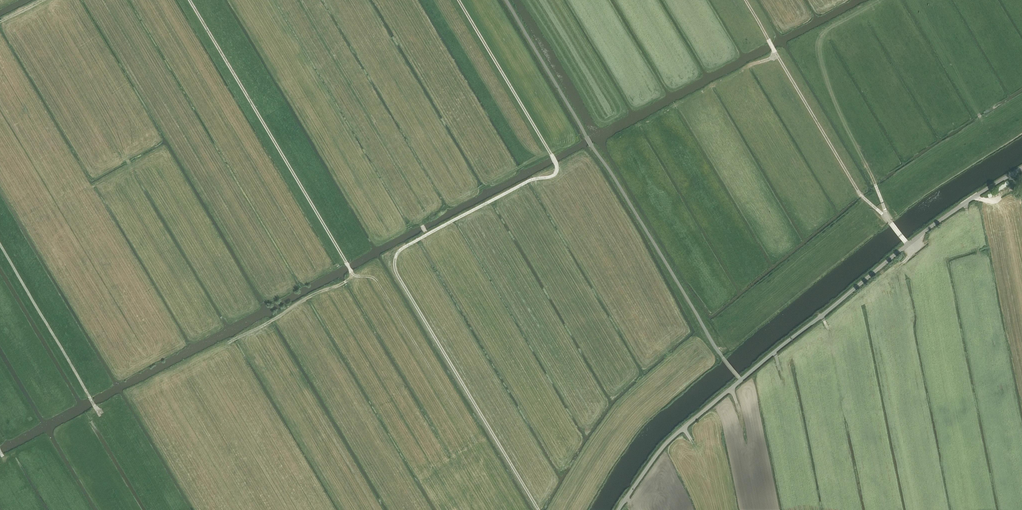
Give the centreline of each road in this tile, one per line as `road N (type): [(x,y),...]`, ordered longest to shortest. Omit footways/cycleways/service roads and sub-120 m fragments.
road 1 (track): [(459,0),(557,170),(403,248),(394,268),(539,509)]
road 2 (track): [(353,275),(189,0)]
road 3 (track): [(157,509),(0,246)]
road 4 (track): [(746,0),(858,190)]
road 5 (track): [(353,275),(230,341)]

